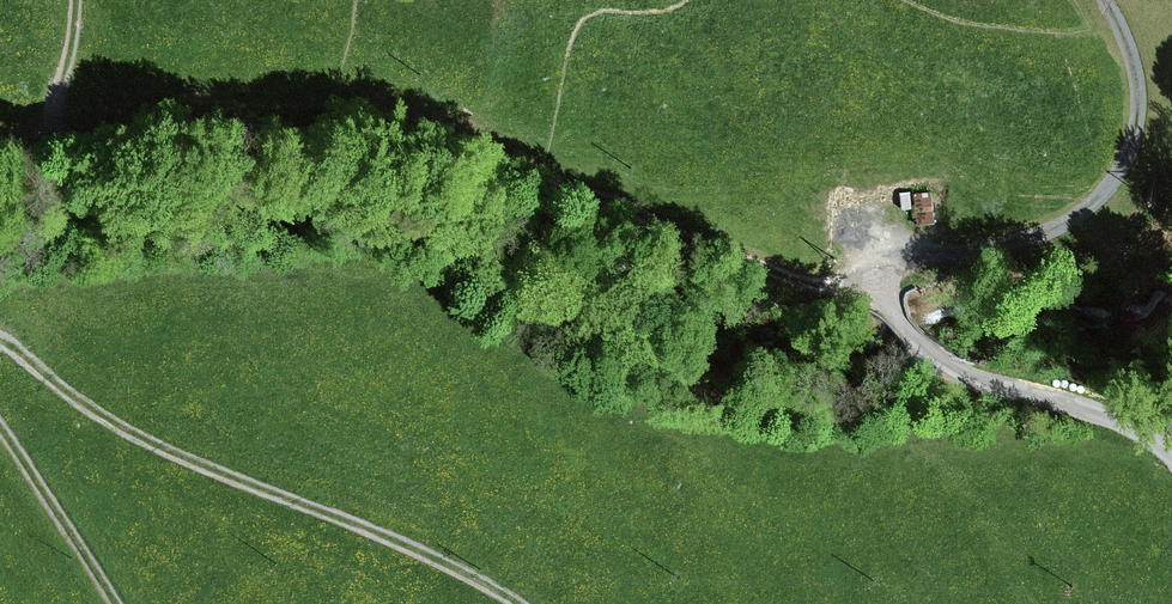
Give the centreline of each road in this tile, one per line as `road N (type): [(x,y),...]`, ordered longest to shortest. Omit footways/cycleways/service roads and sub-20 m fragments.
road 1 (track): [(886,296),(341,150),(162,145),(64,167),(14,155),(59,93),(71,0)]
road 2 (residential): [(1106,0),(1127,25),(1148,103),(1118,190),(1029,250),(925,271),(886,296),(948,371),(1116,421),(1171,471)]
road 3 (track): [(522,603),(121,430),(0,339)]
road 4 (track): [(0,432),(113,603)]

